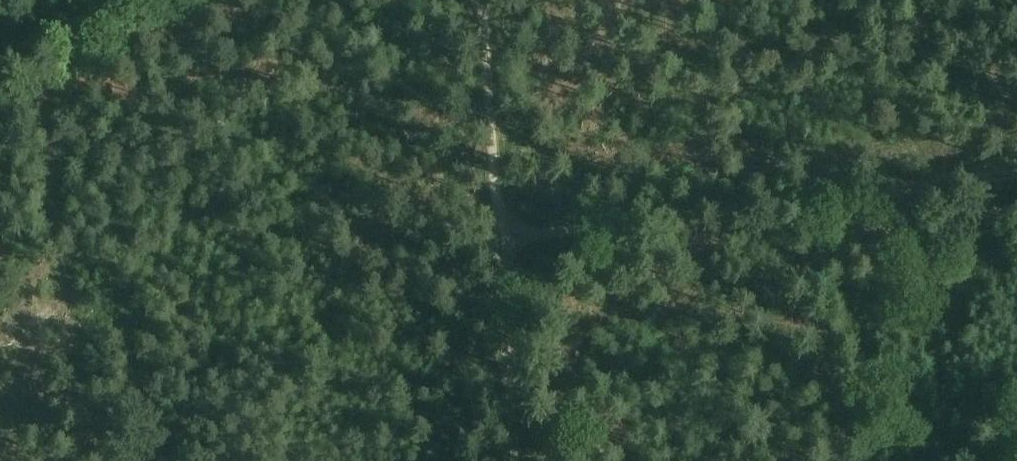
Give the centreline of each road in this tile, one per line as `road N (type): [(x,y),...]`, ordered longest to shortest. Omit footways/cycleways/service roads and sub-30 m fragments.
road 1 (track): [(1016,147),(802,166),(496,137),(324,72),(140,87),(0,126)]
road 2 (track): [(487,0),(520,460)]

